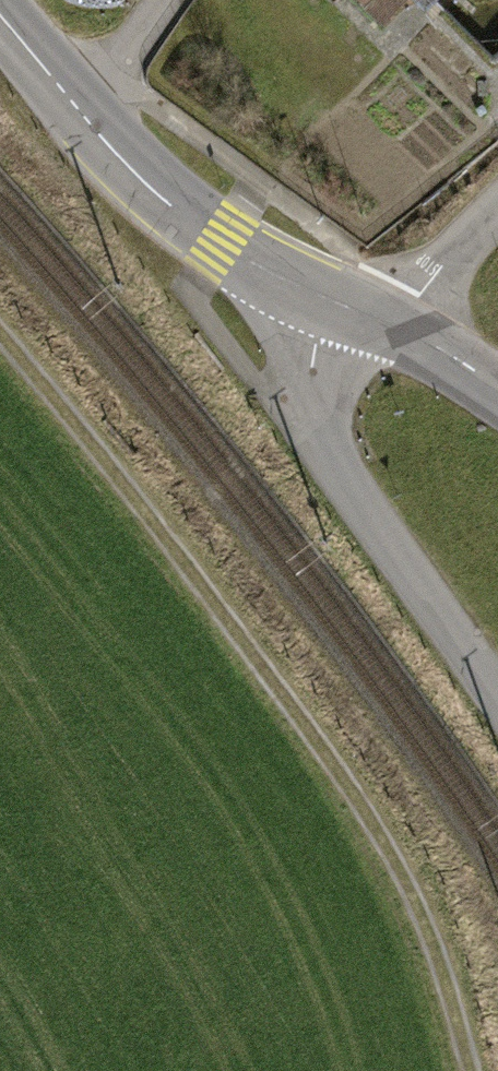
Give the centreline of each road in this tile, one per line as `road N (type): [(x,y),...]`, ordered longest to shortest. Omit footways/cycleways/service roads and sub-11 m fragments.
road 1 (track): [(470,1070),(437,954),(388,842),(197,566),(0,333)]
road 2 (residential): [(497,697),(334,455),(312,367),(325,299)]
road 3 (tertiary): [(325,299),(224,244),(162,195),(0,17)]
road 4 (residential): [(393,325),(497,212)]
road 5 (tertiary): [(497,388),(393,325)]

